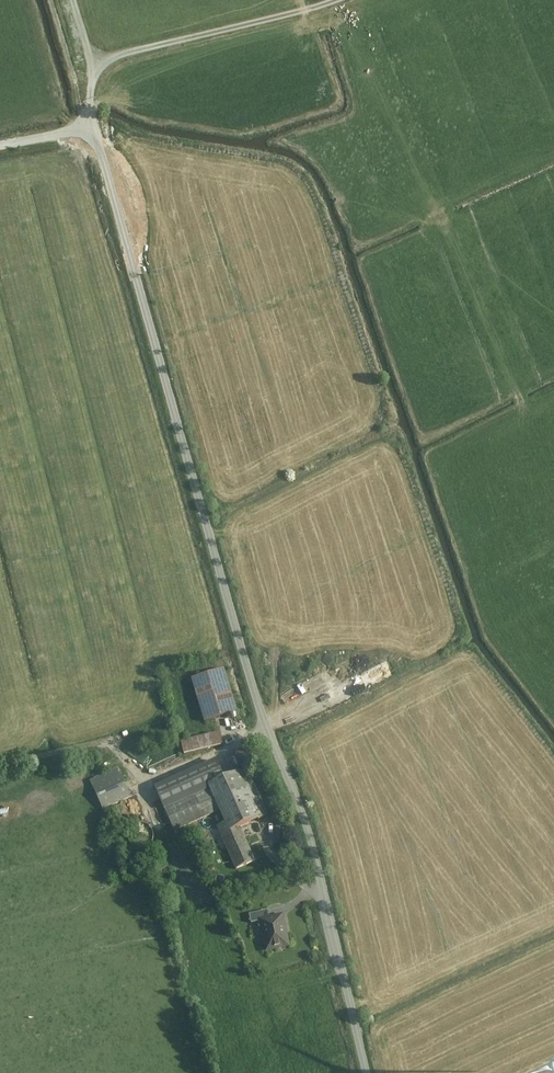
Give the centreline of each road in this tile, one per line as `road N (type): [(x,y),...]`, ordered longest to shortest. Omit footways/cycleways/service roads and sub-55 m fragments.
road 1 (unclassified): [(0,140),(92,122),(306,823),(365,1072)]
road 2 (track): [(85,54),(309,0)]
road 3 (track): [(92,122),(80,0)]

